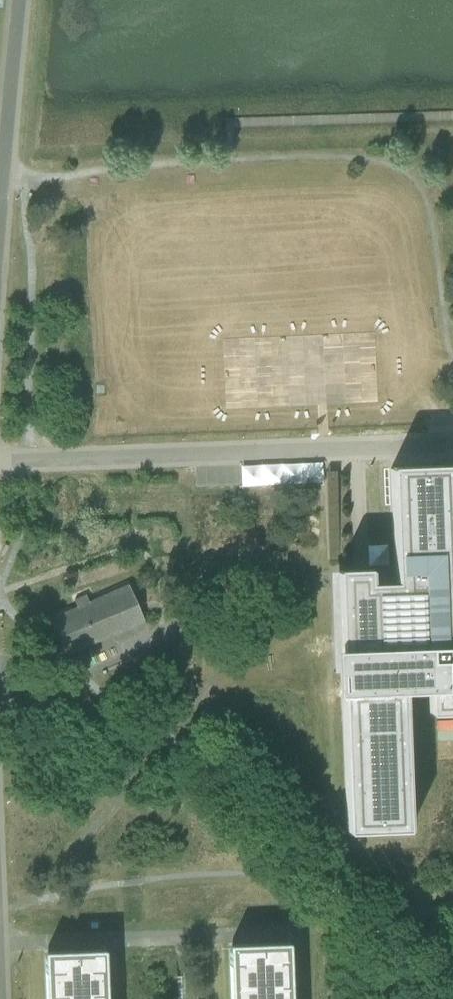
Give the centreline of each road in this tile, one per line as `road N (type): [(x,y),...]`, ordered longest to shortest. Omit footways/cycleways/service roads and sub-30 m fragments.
road 1 (unclassified): [(19,0),(0,218)]

